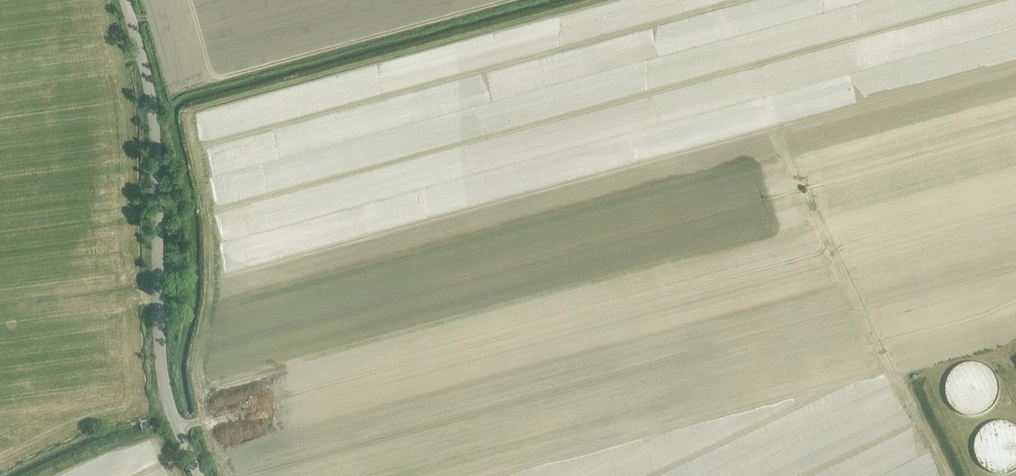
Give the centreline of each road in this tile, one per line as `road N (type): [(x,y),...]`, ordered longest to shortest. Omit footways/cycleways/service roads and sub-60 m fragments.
road 1 (unclassified): [(197,475),(161,368),(153,108),(125,0)]

